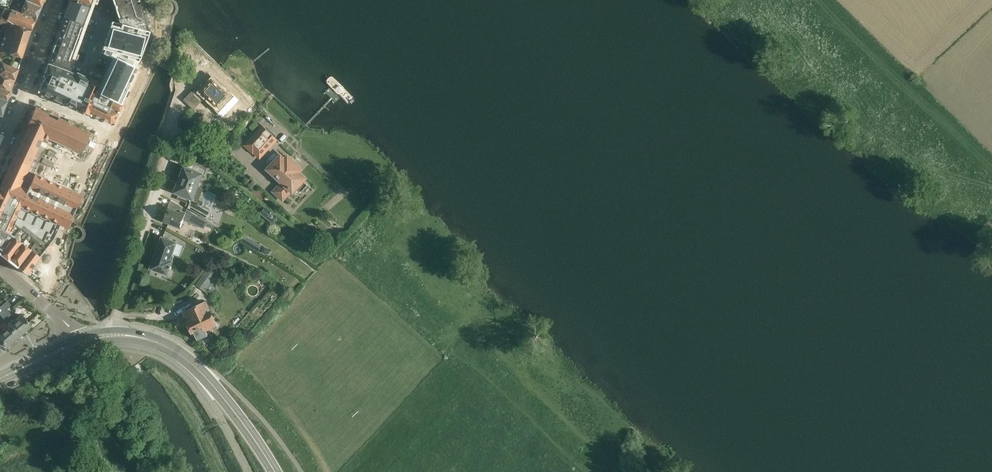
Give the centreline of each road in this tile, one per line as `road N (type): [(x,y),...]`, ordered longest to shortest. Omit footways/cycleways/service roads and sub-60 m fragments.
road 1 (residential): [(19,227),(59,250),(79,220),(163,35),(152,0)]
road 2 (residential): [(120,335),(117,312),(173,143),(205,132),(226,144)]
road 3 (primary): [(274,471),(224,398),(183,356),(120,335)]
road 4 (residential): [(0,149),(62,0)]

